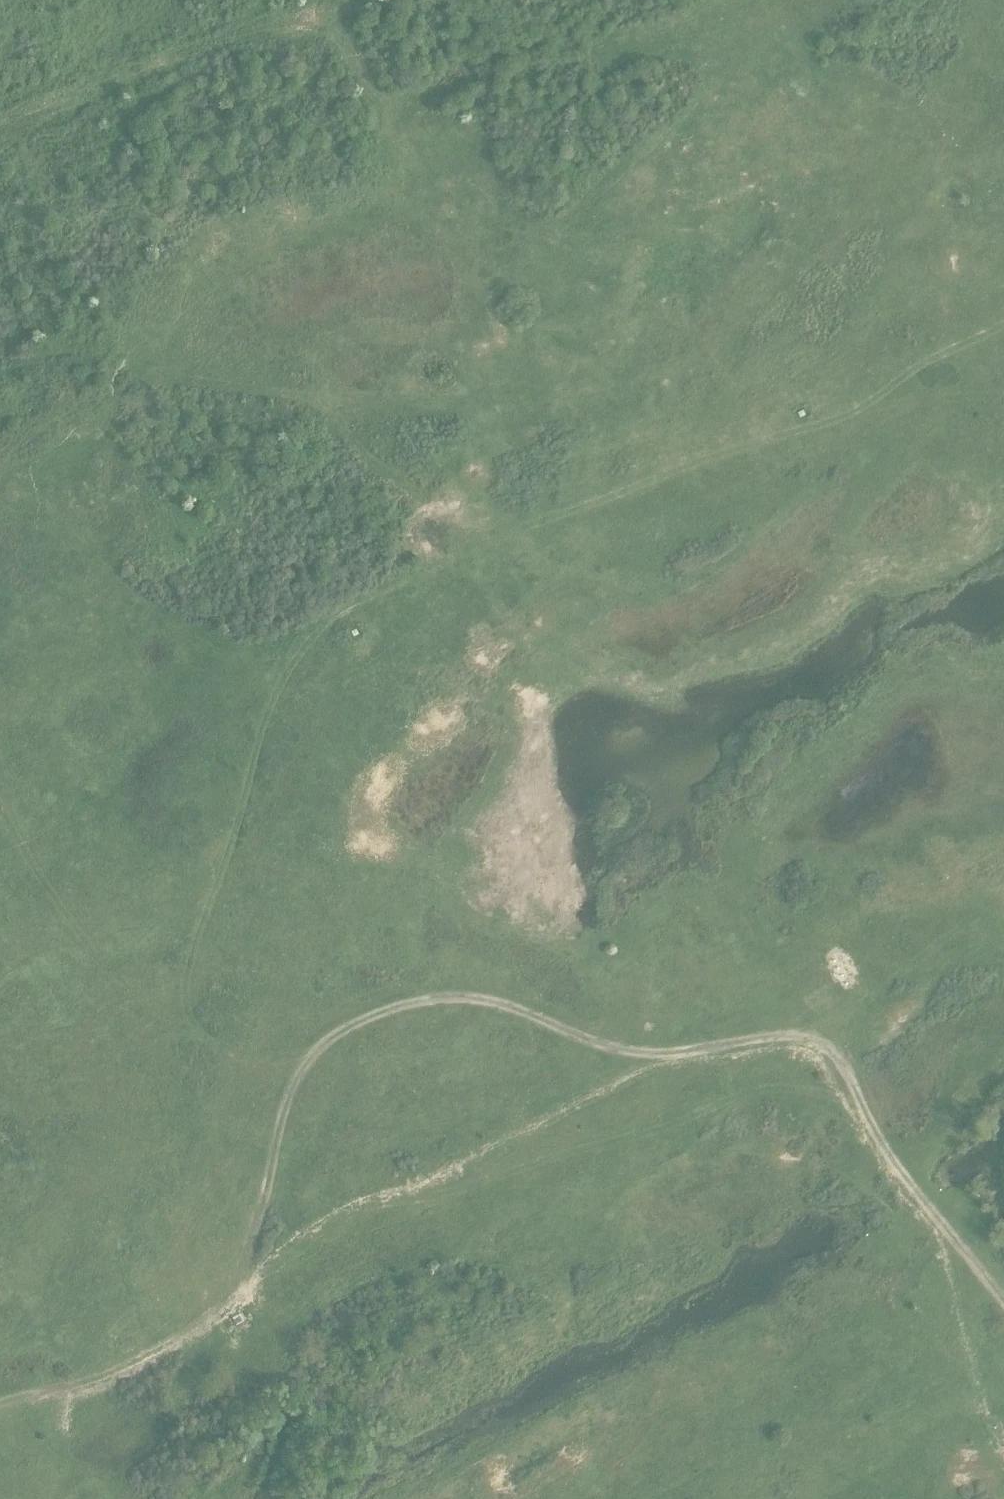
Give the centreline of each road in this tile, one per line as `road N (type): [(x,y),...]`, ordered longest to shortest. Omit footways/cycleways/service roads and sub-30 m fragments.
road 1 (track): [(913,1190),(1003,1314)]

